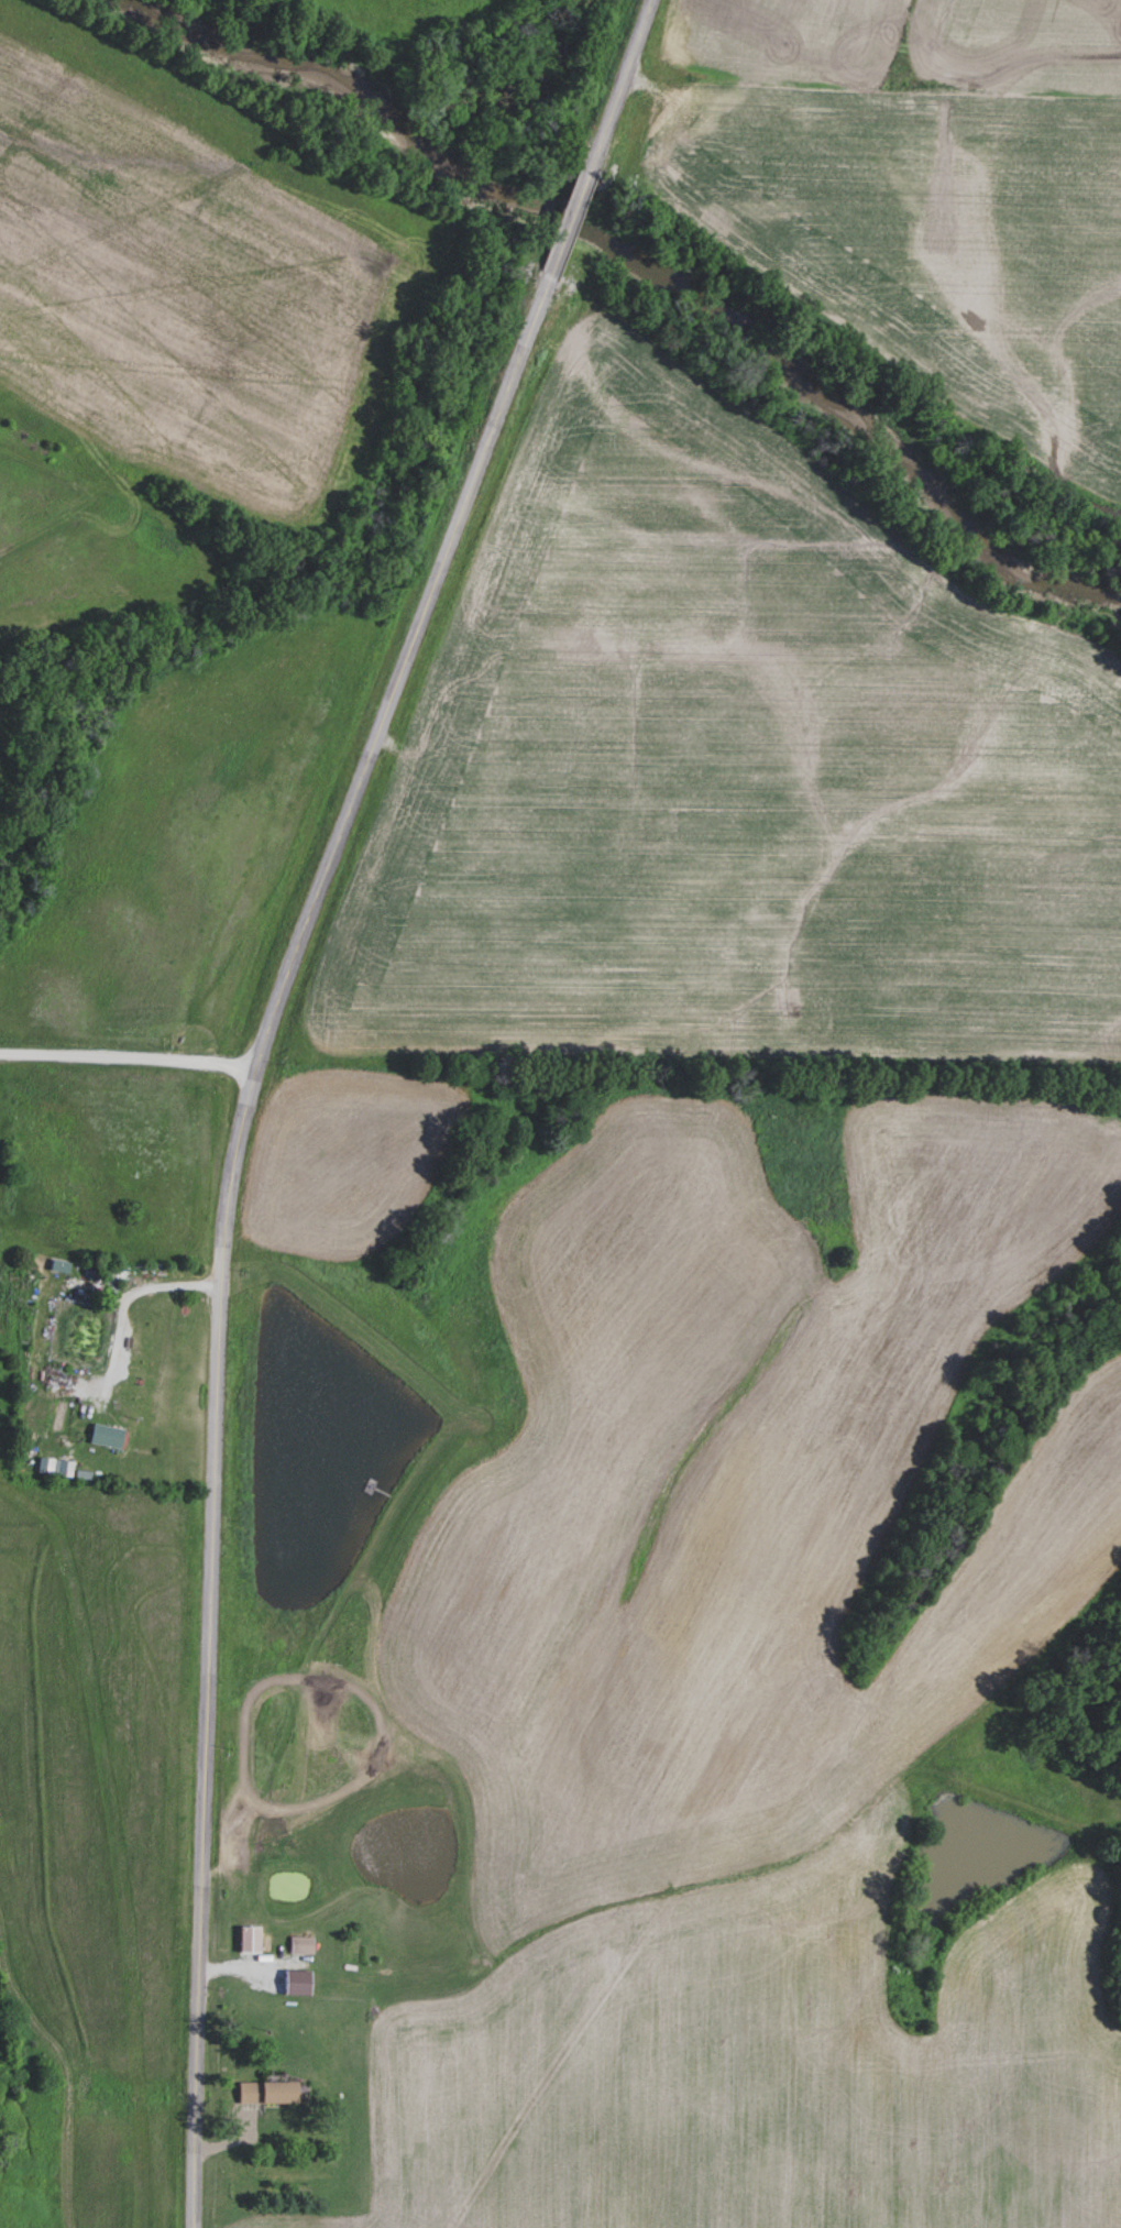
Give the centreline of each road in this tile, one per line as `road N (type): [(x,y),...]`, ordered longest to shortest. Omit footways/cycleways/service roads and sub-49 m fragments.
road 1 (residential): [(190,2227),(224,1186),(271,1014),(649,0)]
road 2 (residential): [(254,1065),(0,1053)]

